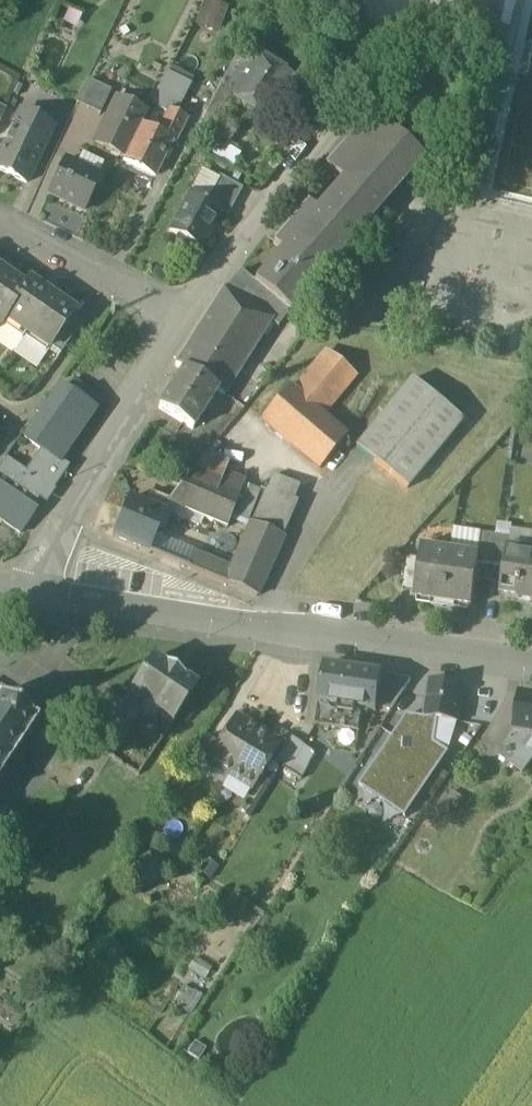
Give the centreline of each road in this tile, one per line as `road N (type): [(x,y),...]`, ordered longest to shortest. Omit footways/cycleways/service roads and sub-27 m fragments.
road 1 (tertiary): [(531,662),(24,593)]
road 2 (residential): [(182,312),(395,47)]
road 3 (residential): [(24,593),(182,312)]
road 4 (residential): [(182,312),(0,226)]

